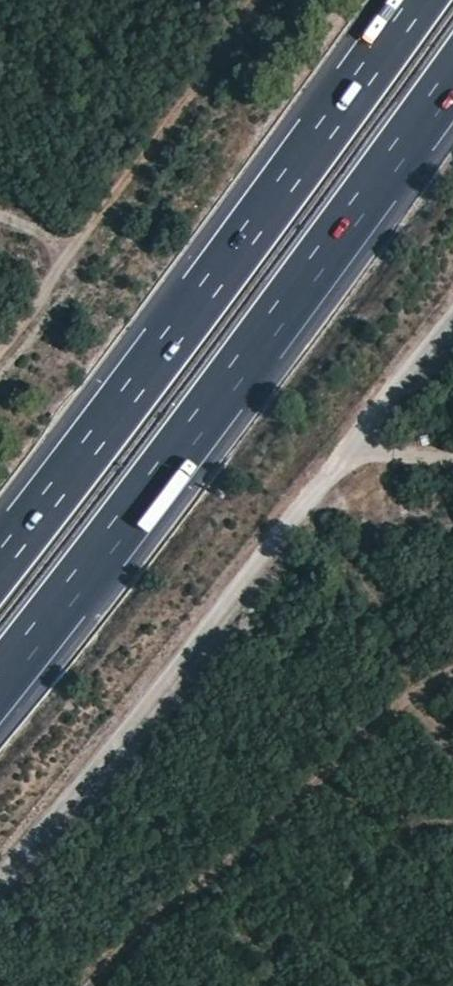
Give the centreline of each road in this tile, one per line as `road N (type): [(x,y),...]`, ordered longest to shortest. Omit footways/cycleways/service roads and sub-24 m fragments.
road 1 (motorway): [(0,674),(452,73)]
road 2 (track): [(0,877),(452,313)]
road 3 (motorway): [(417,0),(0,565)]
road 4 (track): [(0,347),(255,0)]

